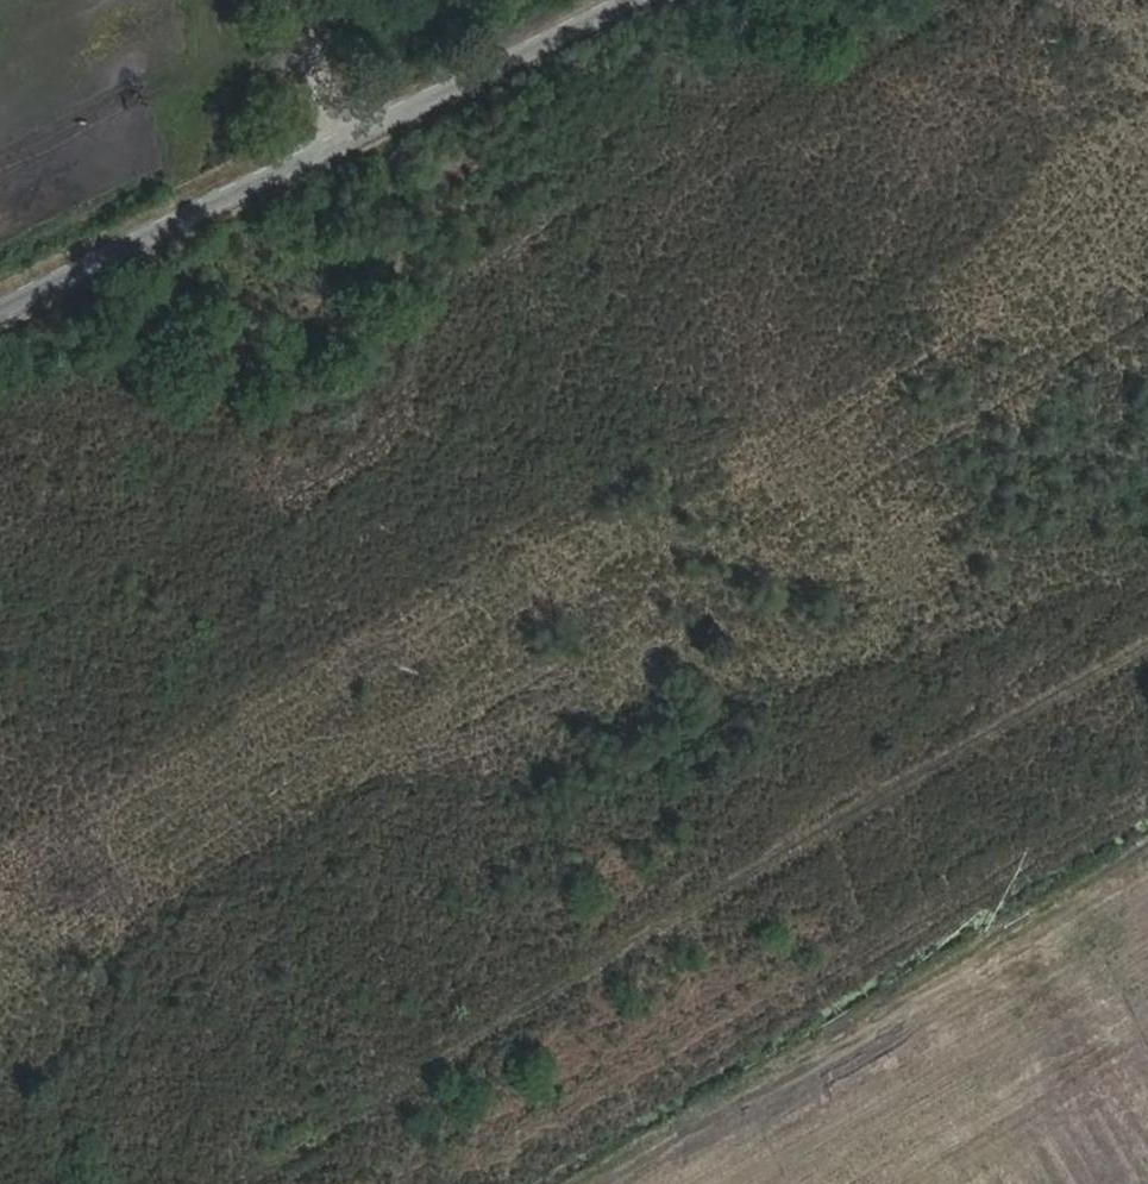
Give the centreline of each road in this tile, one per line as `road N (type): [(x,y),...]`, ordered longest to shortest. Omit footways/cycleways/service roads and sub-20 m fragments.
road 1 (unclassified): [(0,308),(629,0)]

